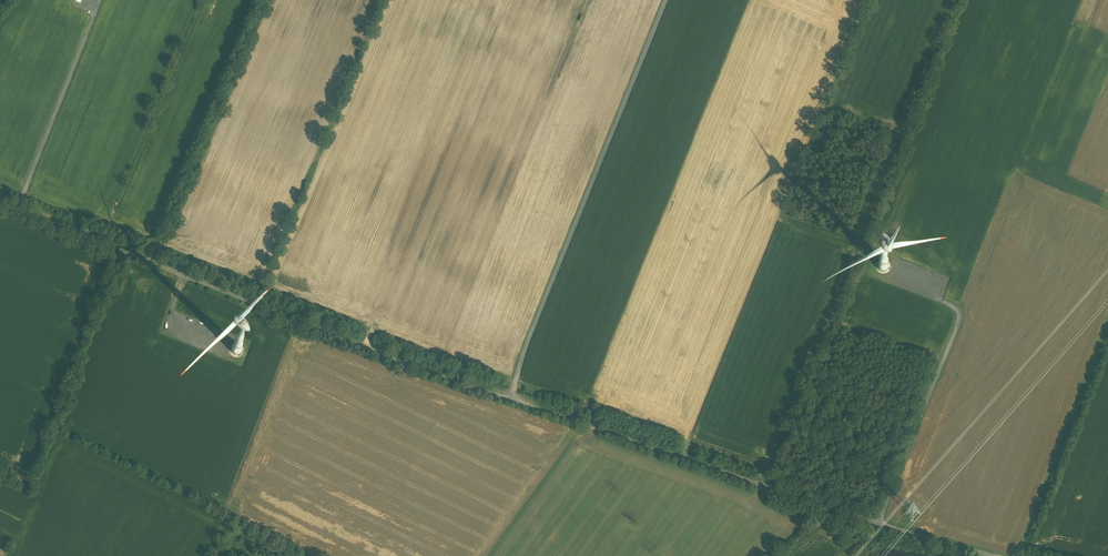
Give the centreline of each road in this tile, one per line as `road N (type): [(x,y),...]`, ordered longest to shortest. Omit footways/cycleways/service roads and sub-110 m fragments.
road 1 (unclassified): [(996,555),(821,507),(443,375),(0,200)]

